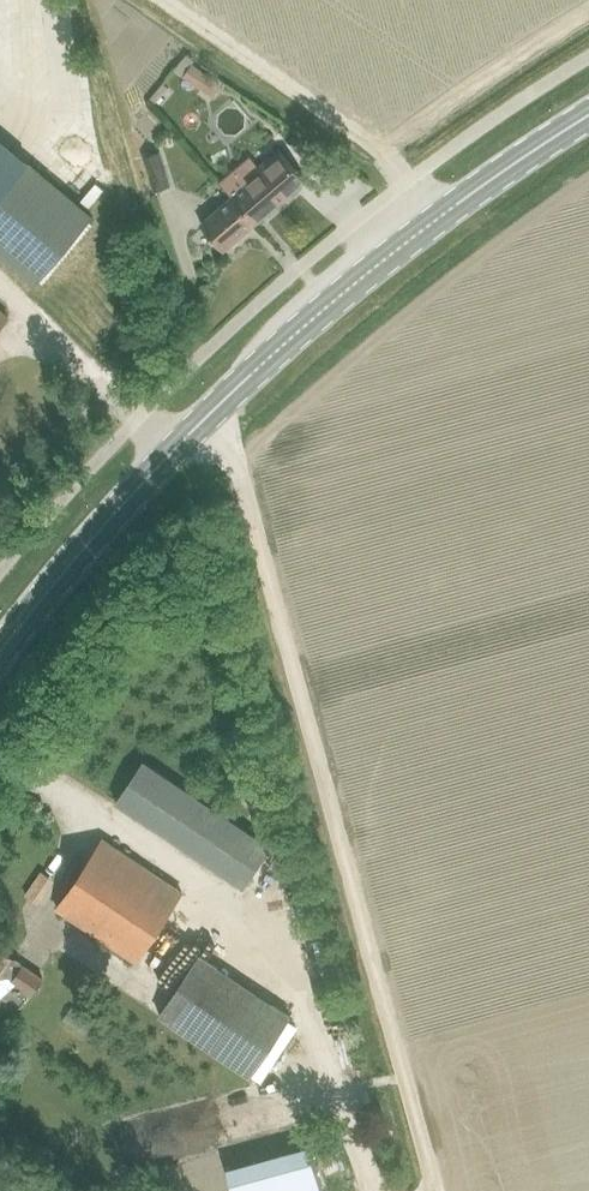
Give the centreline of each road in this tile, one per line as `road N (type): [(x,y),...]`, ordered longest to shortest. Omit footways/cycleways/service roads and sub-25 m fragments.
road 1 (primary): [(0,653),(112,516),(251,375),(387,258),(588,115)]

